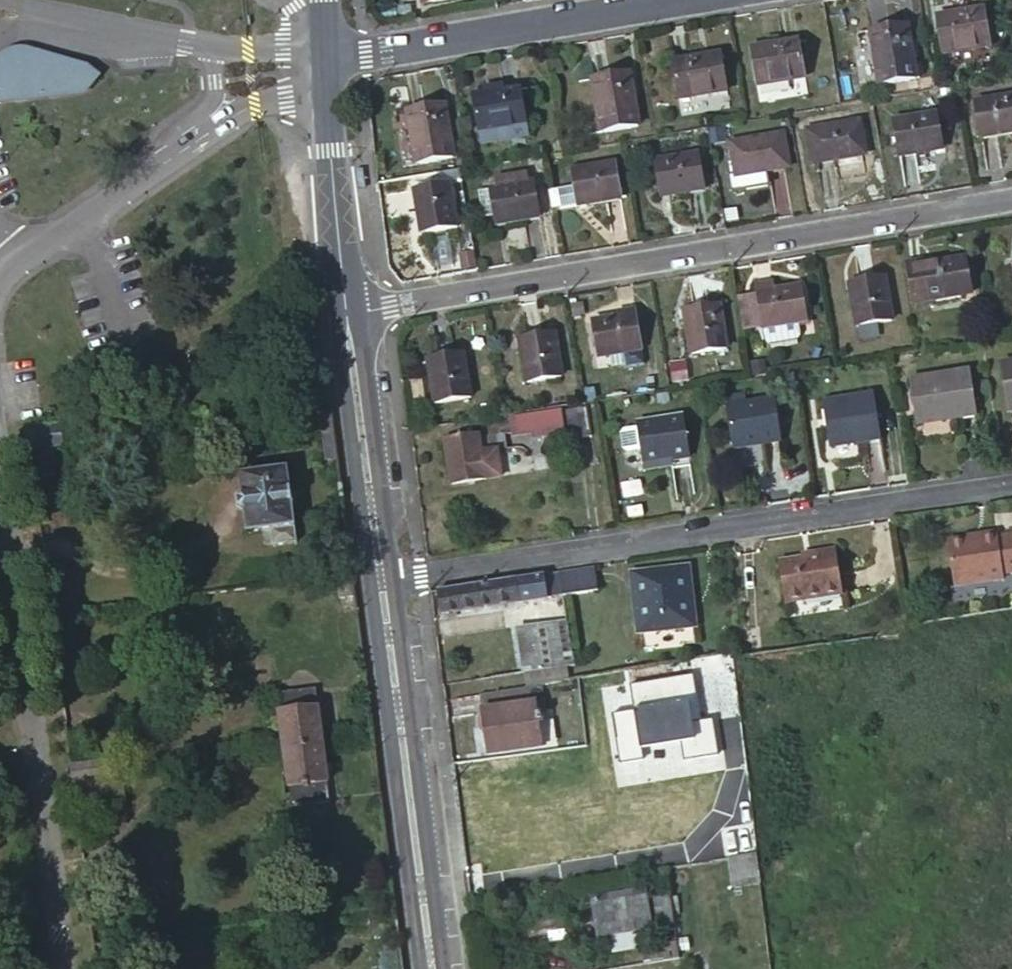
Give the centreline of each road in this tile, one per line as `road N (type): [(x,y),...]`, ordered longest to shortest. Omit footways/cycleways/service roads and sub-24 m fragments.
road 1 (residential): [(1011,202),(346,312)]
road 2 (residential): [(1011,484),(395,579)]
road 3 (residential): [(442,968),(395,579)]
road 4 (residential): [(374,582),(423,968)]
road 5 (residential): [(330,61),(659,5)]
road 6 (residential): [(395,579),(364,337),(346,312)]
road 7 (residential): [(346,312),(341,325),(374,582)]
road 8 (residential): [(330,61),(346,312)]

